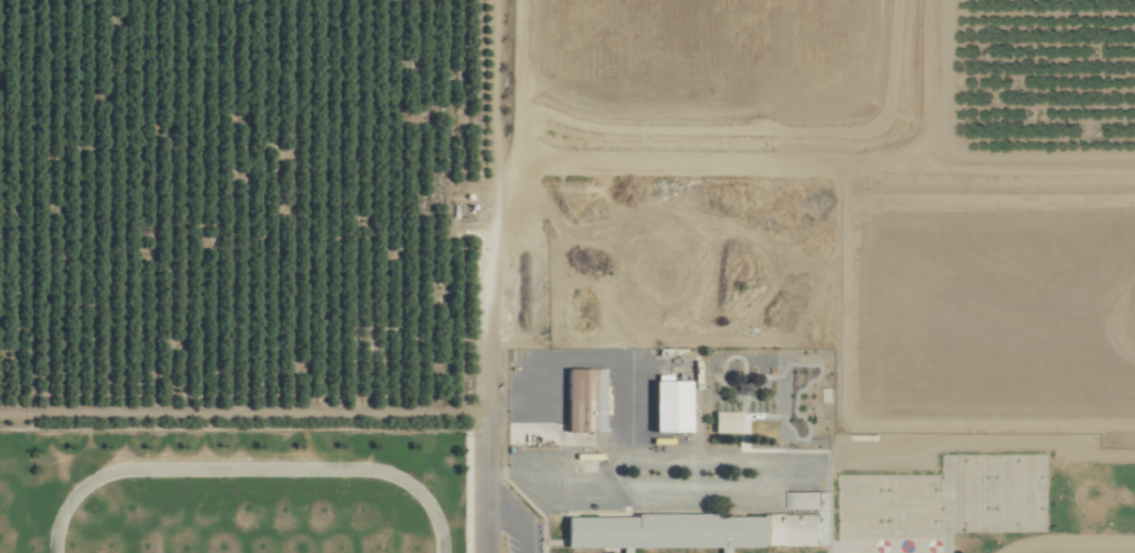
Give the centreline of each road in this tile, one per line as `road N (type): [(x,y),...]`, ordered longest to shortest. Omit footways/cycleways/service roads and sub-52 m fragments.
road 1 (residential): [(482,552),(482,421)]

